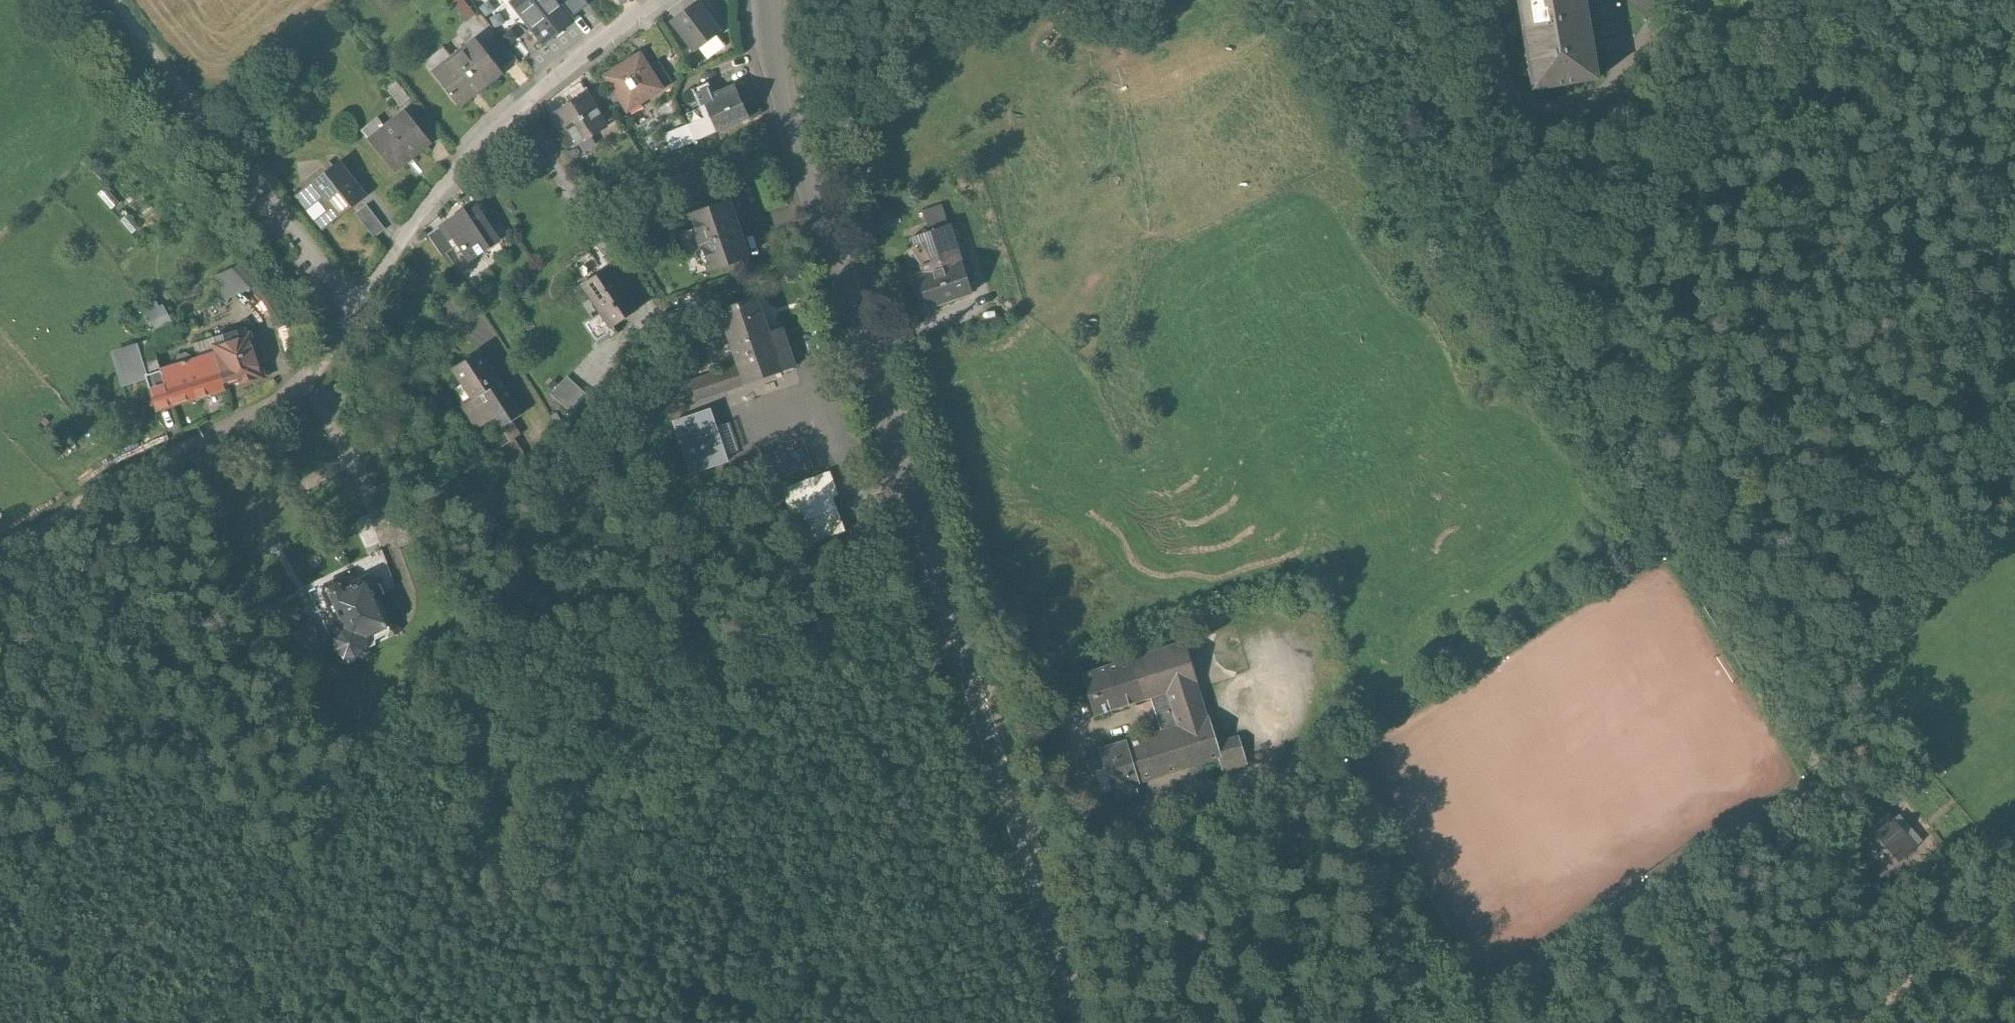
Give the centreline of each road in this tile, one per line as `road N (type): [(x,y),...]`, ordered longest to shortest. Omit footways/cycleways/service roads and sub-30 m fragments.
road 1 (secondary): [(1081,1022),(805,189),(774,45),(773,0)]
road 2 (track): [(859,375),(727,470),(701,629),(508,666),(432,694),(390,769),(155,1022)]
road 3 (unclassified): [(657,0),(495,125),(443,184),(307,383),(114,483),(0,555)]
road 4 (track): [(121,1022),(0,843)]
road 5 (track): [(1861,1022),(2014,886)]

